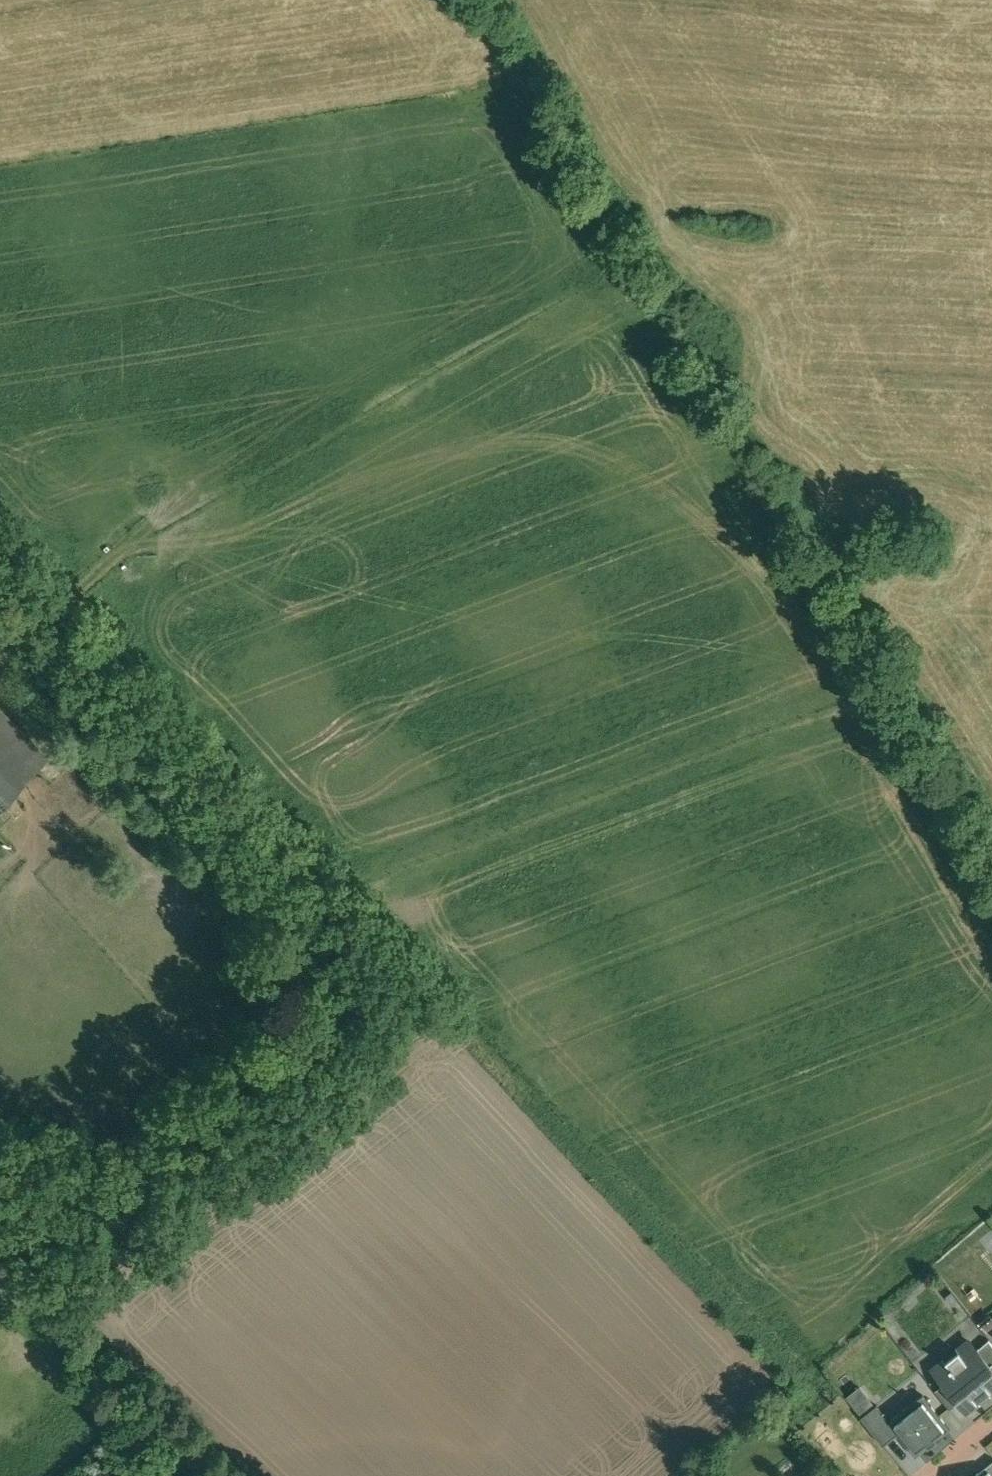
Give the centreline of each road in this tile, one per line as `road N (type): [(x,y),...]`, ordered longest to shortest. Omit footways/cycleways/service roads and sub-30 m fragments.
road 1 (residential): [(205,1475),(0,1278)]

